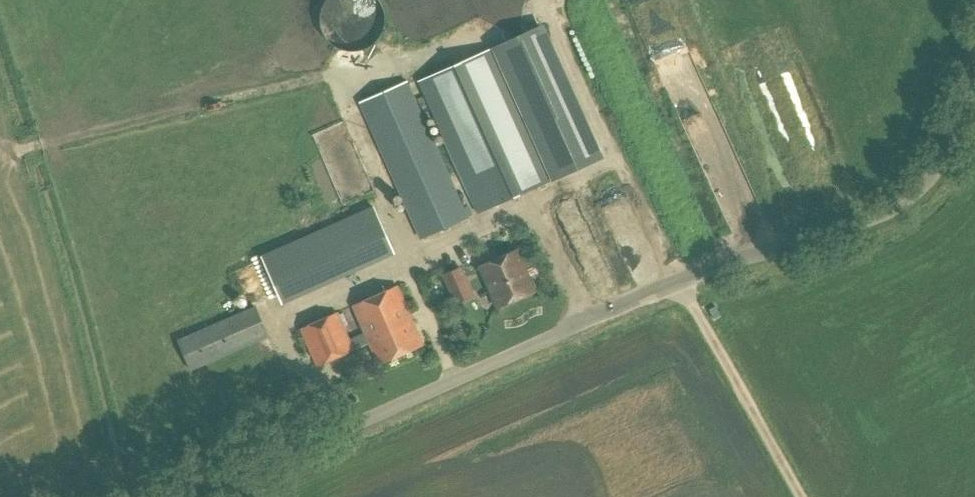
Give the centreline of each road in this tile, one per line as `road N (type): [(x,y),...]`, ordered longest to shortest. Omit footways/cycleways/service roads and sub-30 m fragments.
road 1 (unclassified): [(171,496),(679,282),(900,208),(940,166),(974,69)]
road 2 (track): [(679,282),(805,496)]

